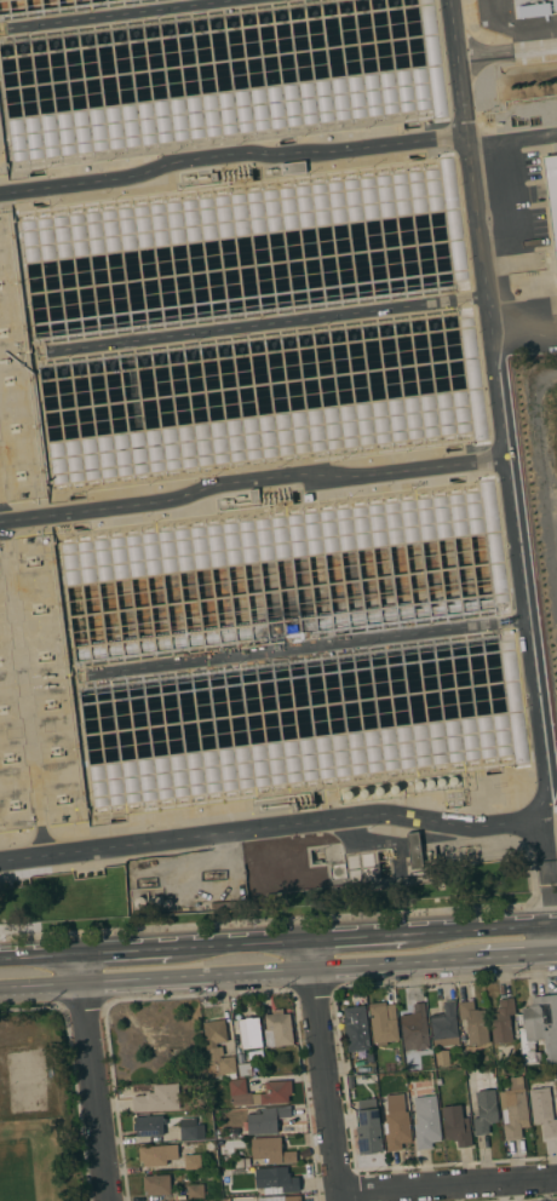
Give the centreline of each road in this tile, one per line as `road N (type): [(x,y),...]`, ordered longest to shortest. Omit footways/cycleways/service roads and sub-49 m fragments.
road 1 (residential): [(344,1200),(317,967)]
road 2 (residential): [(112,1200),(85,982)]
road 3 (residential): [(556,1178),(343,1191)]
road 4 (secondary): [(317,967),(480,958)]
road 5 (secondary): [(556,922),(408,933)]
road 6 (secondary): [(314,939),(170,948)]

